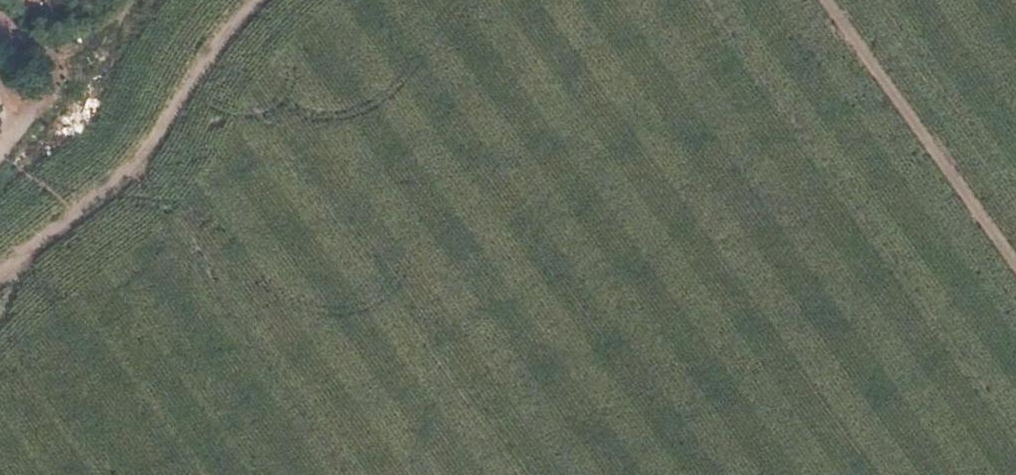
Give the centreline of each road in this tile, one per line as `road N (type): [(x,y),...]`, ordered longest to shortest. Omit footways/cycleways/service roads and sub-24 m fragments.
road 1 (track): [(128,0),(0,143)]

